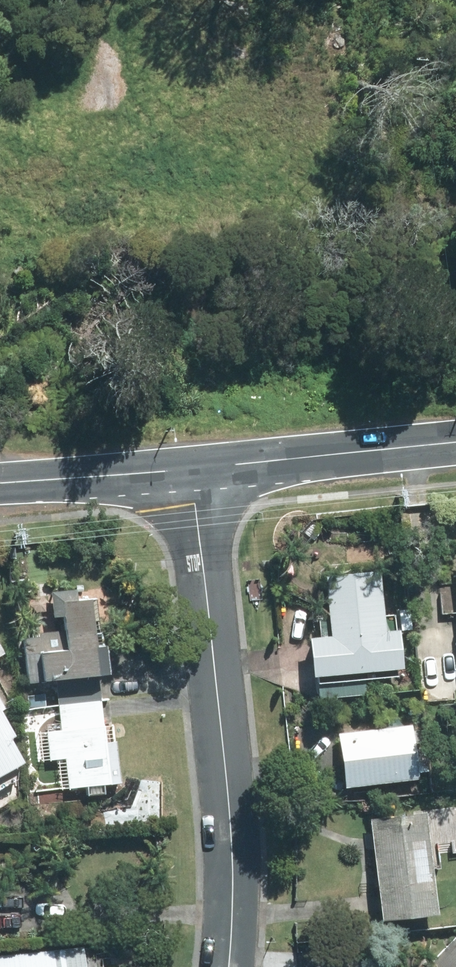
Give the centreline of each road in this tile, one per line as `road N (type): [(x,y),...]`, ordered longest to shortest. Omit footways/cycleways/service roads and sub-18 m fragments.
road 1 (tertiary): [(195,475),(227,808),(225,966)]
road 2 (secondary): [(455,449),(195,475)]
road 3 (secondary): [(195,475),(0,487)]

